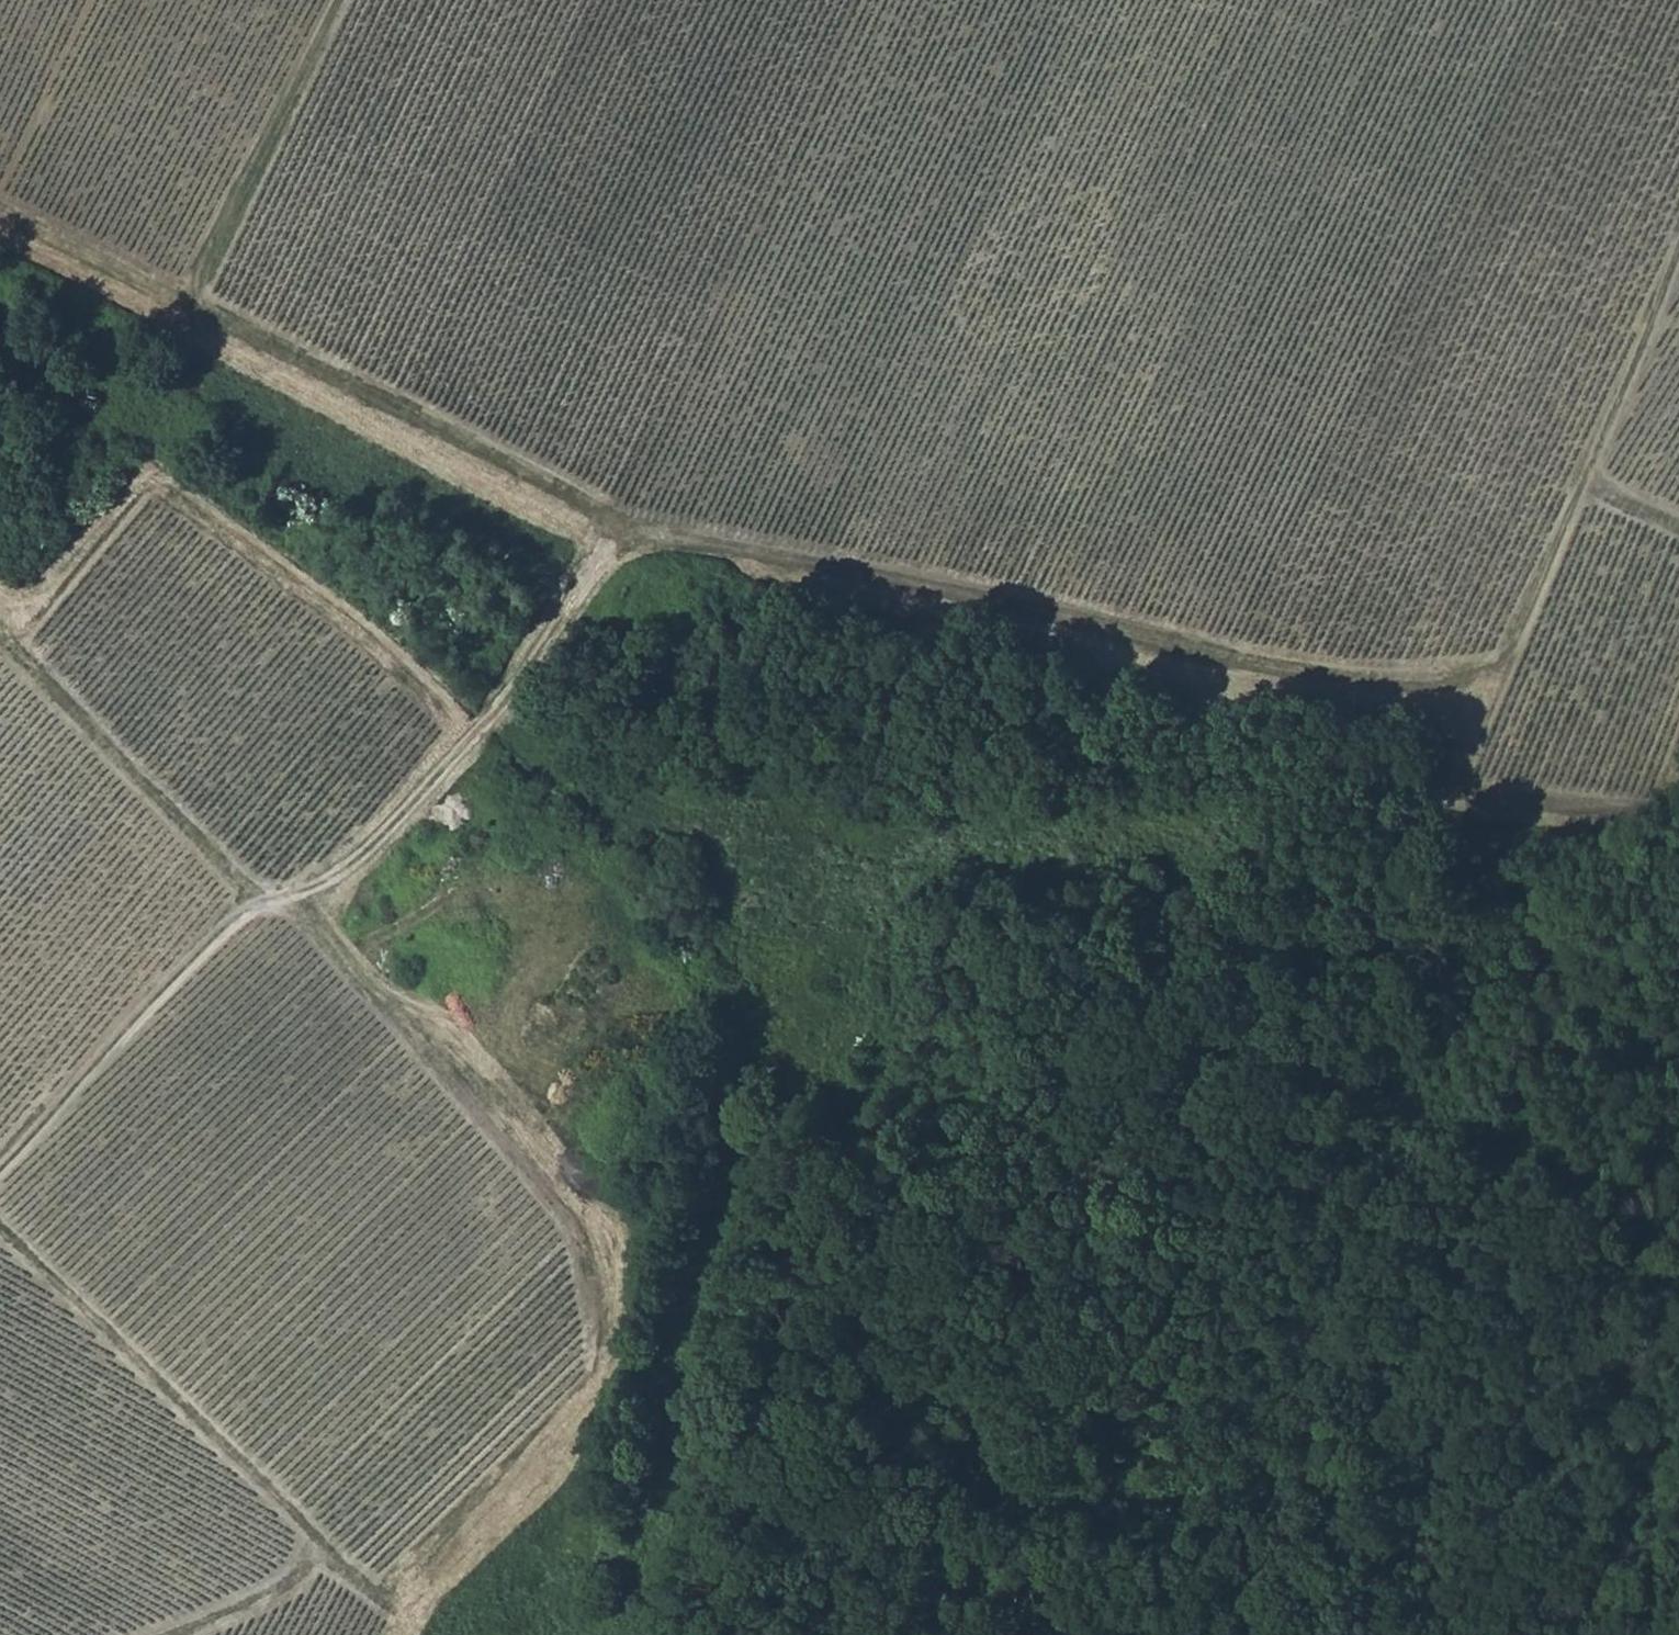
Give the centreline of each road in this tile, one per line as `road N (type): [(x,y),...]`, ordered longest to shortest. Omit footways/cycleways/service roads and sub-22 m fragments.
road 1 (track): [(1678,256),(1585,487),(1498,660),(1472,670),(1241,652),(638,530),(374,854),(297,901),(236,915),(0,1176)]
road 2 (track): [(638,530),(600,517),(852,0)]

